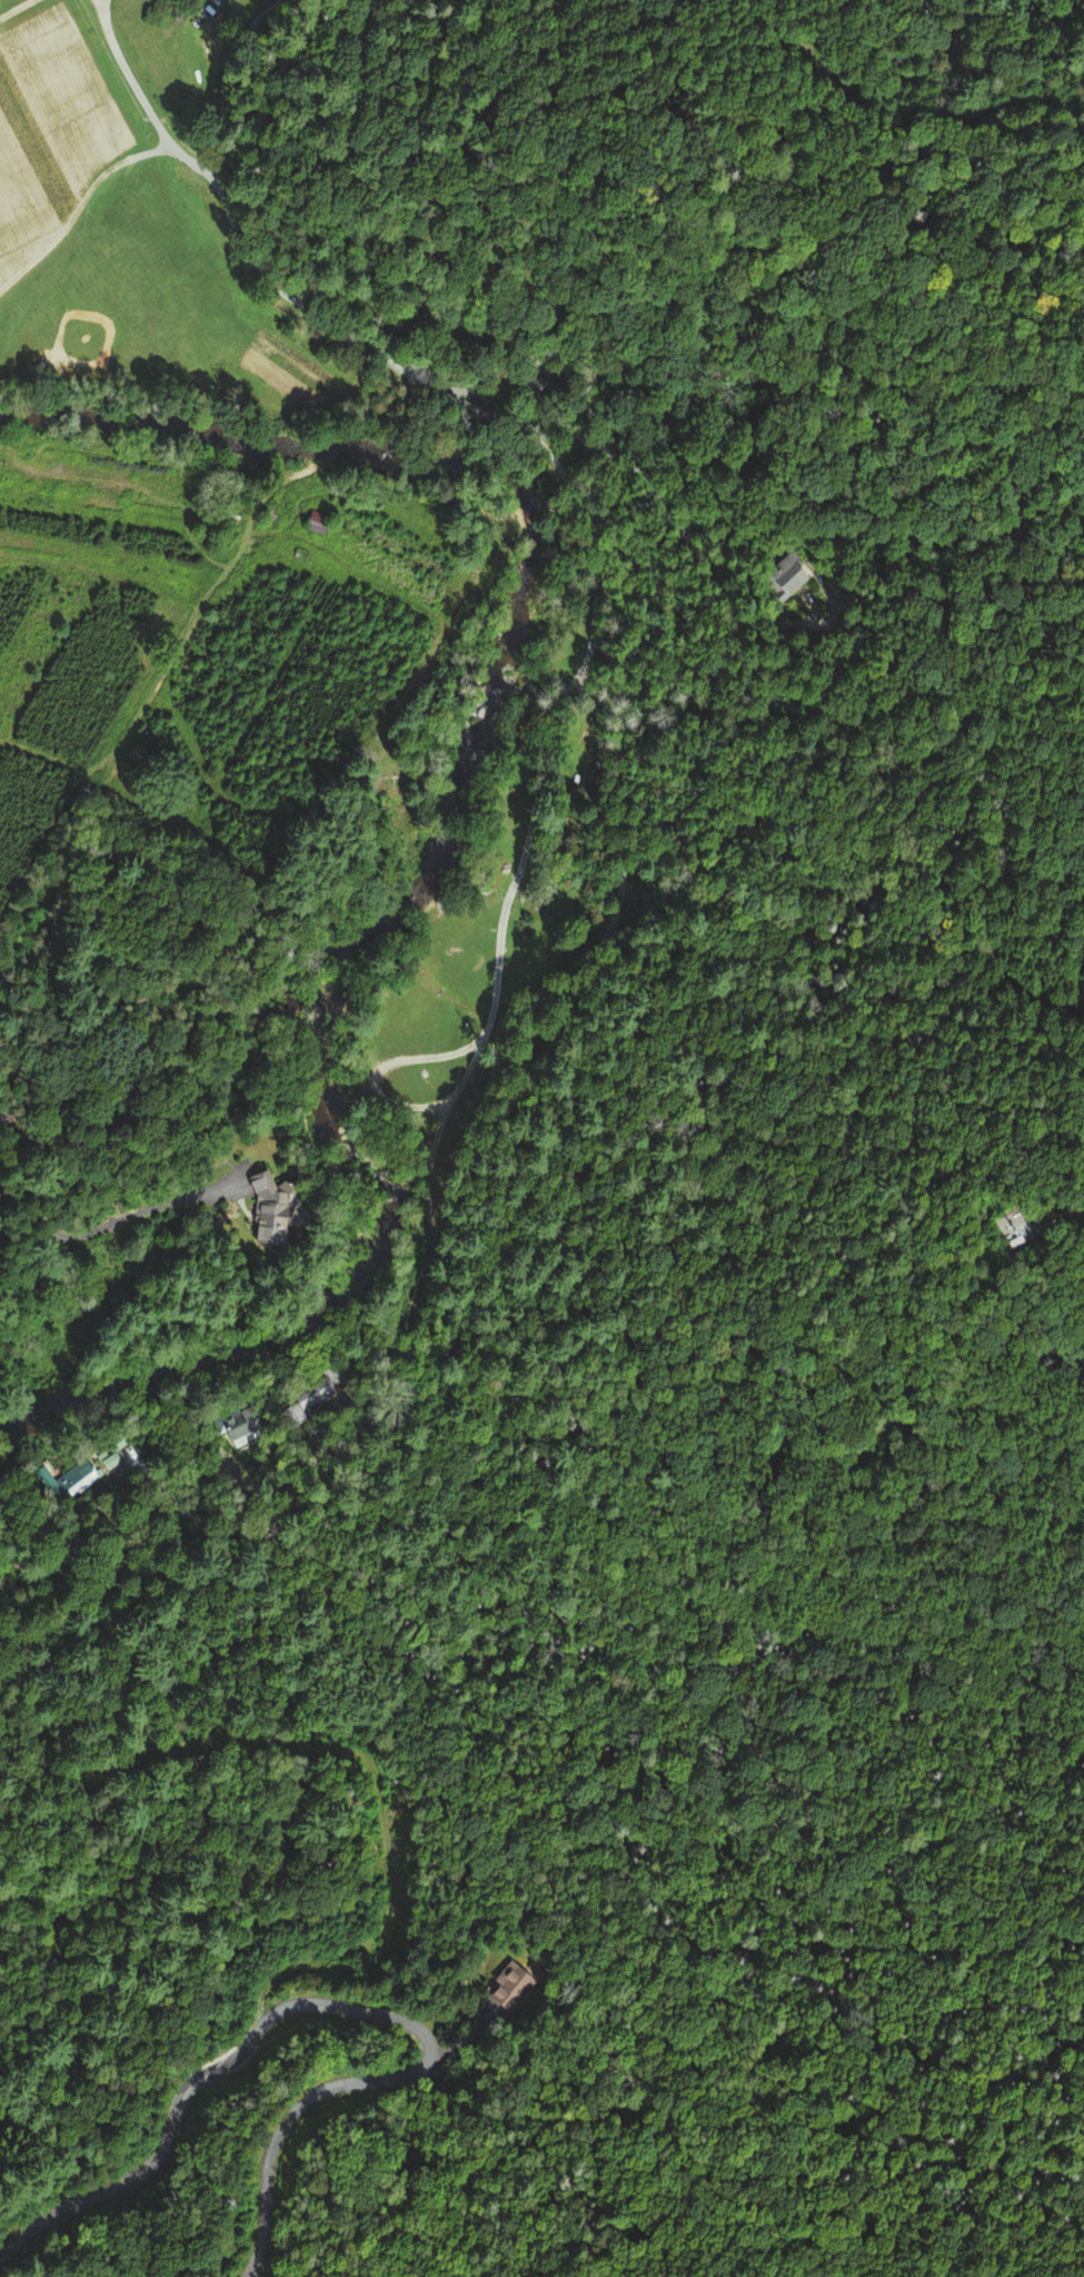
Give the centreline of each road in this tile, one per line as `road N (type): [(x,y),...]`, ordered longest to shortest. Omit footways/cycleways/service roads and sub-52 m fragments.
road 1 (residential): [(283,0),(257,17),(235,50),(221,112),(222,199),(259,269),(287,296),(421,384),(540,443),(615,543),(628,672),(618,897),(530,1139),(430,1378),(406,1406),(328,1462),(274,1528),(257,1535),(196,1523),(162,1482)]
road 2 (residential): [(246,2276),(261,2244),(268,2155),(286,2118),(321,2089),(421,2073),(430,2050),(420,2031),(324,2003),(276,2010),(236,2057),(185,2090),(153,2162),(60,2209),(0,2258)]
road 3 (track): [(1083,100),(1014,98),(945,119),(877,108),(837,85),(798,38)]
road 4 (tertiary): [(1083,69),(951,44),(928,23),(921,0)]

